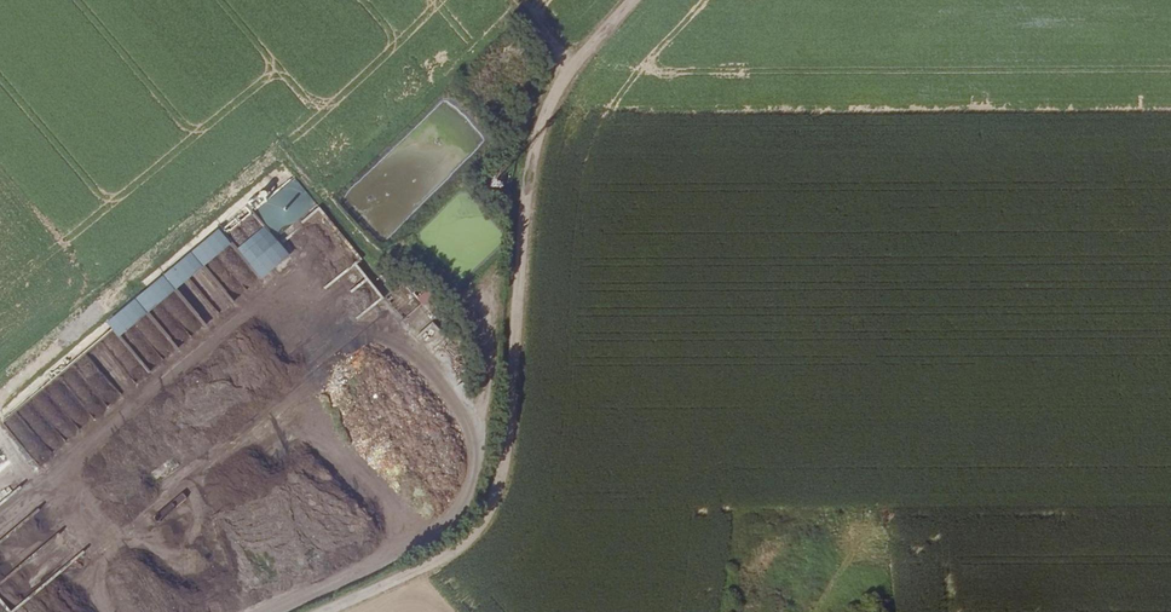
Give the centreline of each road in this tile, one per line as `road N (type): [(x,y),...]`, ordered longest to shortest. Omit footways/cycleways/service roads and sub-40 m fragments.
road 1 (track): [(335,611),(464,551),(491,513),(510,455),(532,155),(577,63),(633,0)]

